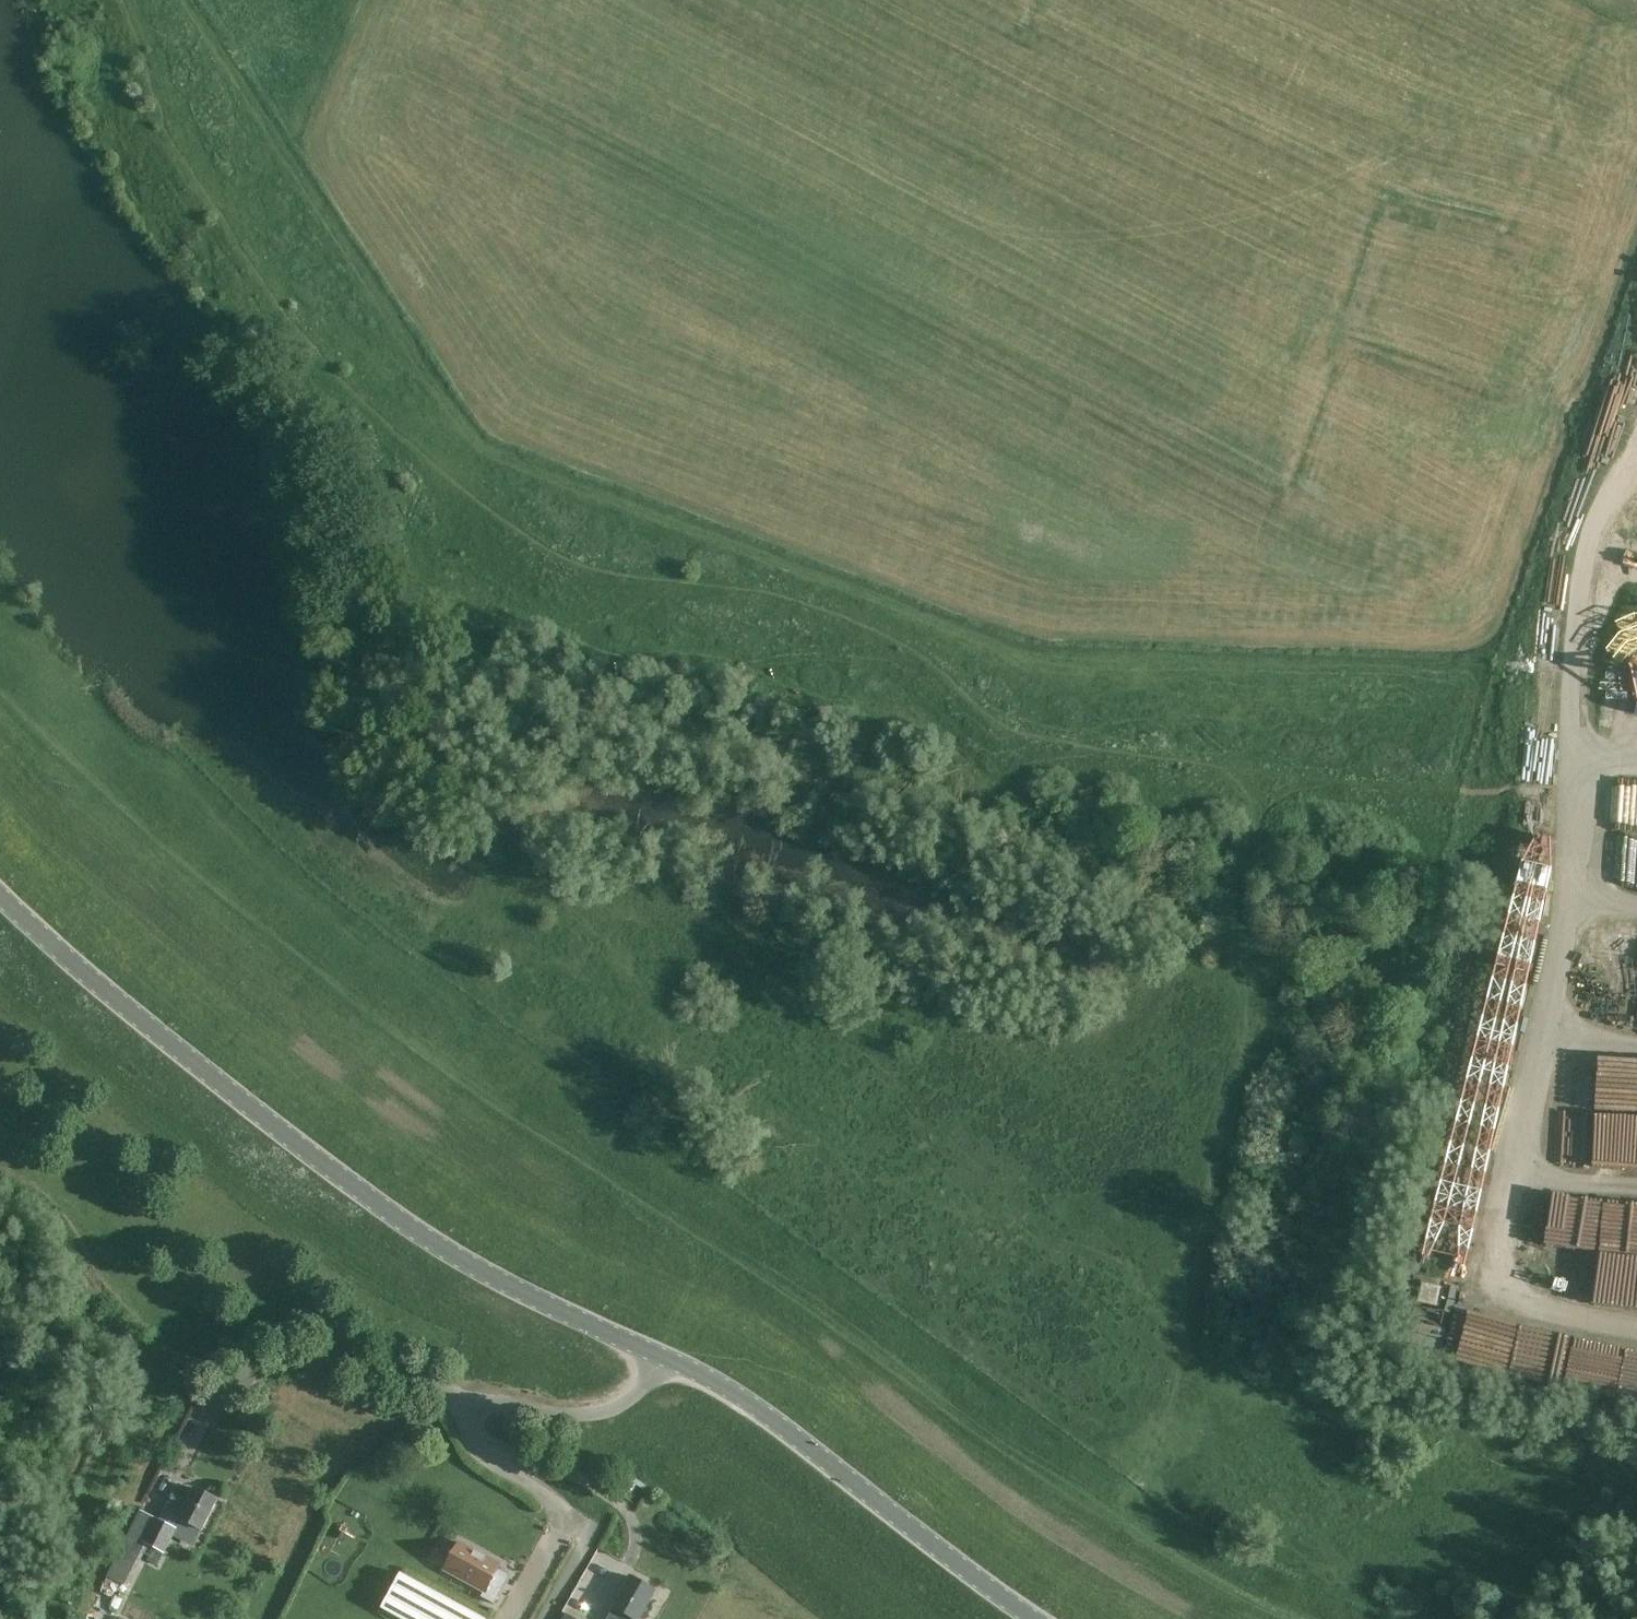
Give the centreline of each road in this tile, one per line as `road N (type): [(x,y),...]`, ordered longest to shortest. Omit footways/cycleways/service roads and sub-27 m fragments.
road 1 (tertiary): [(1032,1618),(758,1410),(429,1239),(261,1116),(0,893)]

